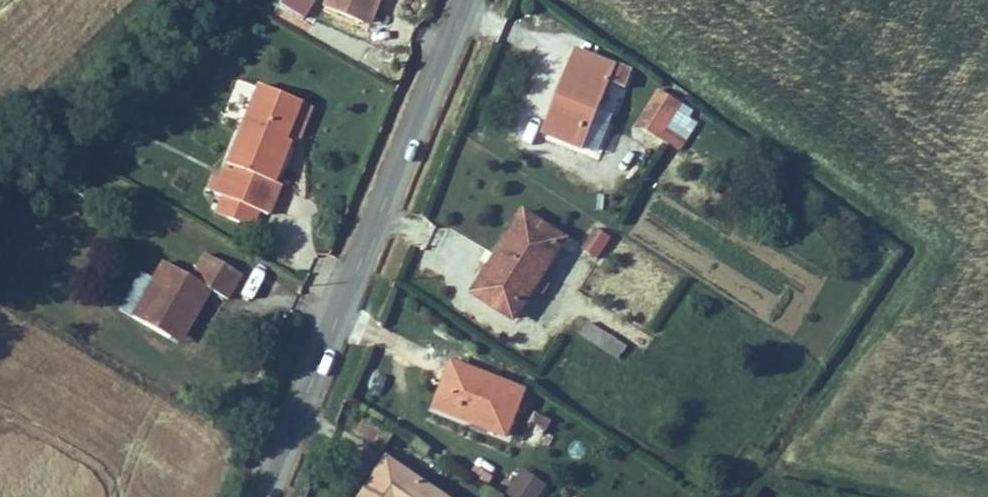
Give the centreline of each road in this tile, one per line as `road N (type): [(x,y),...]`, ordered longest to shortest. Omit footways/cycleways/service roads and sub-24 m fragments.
road 1 (tertiary): [(274,496),(479,0)]

